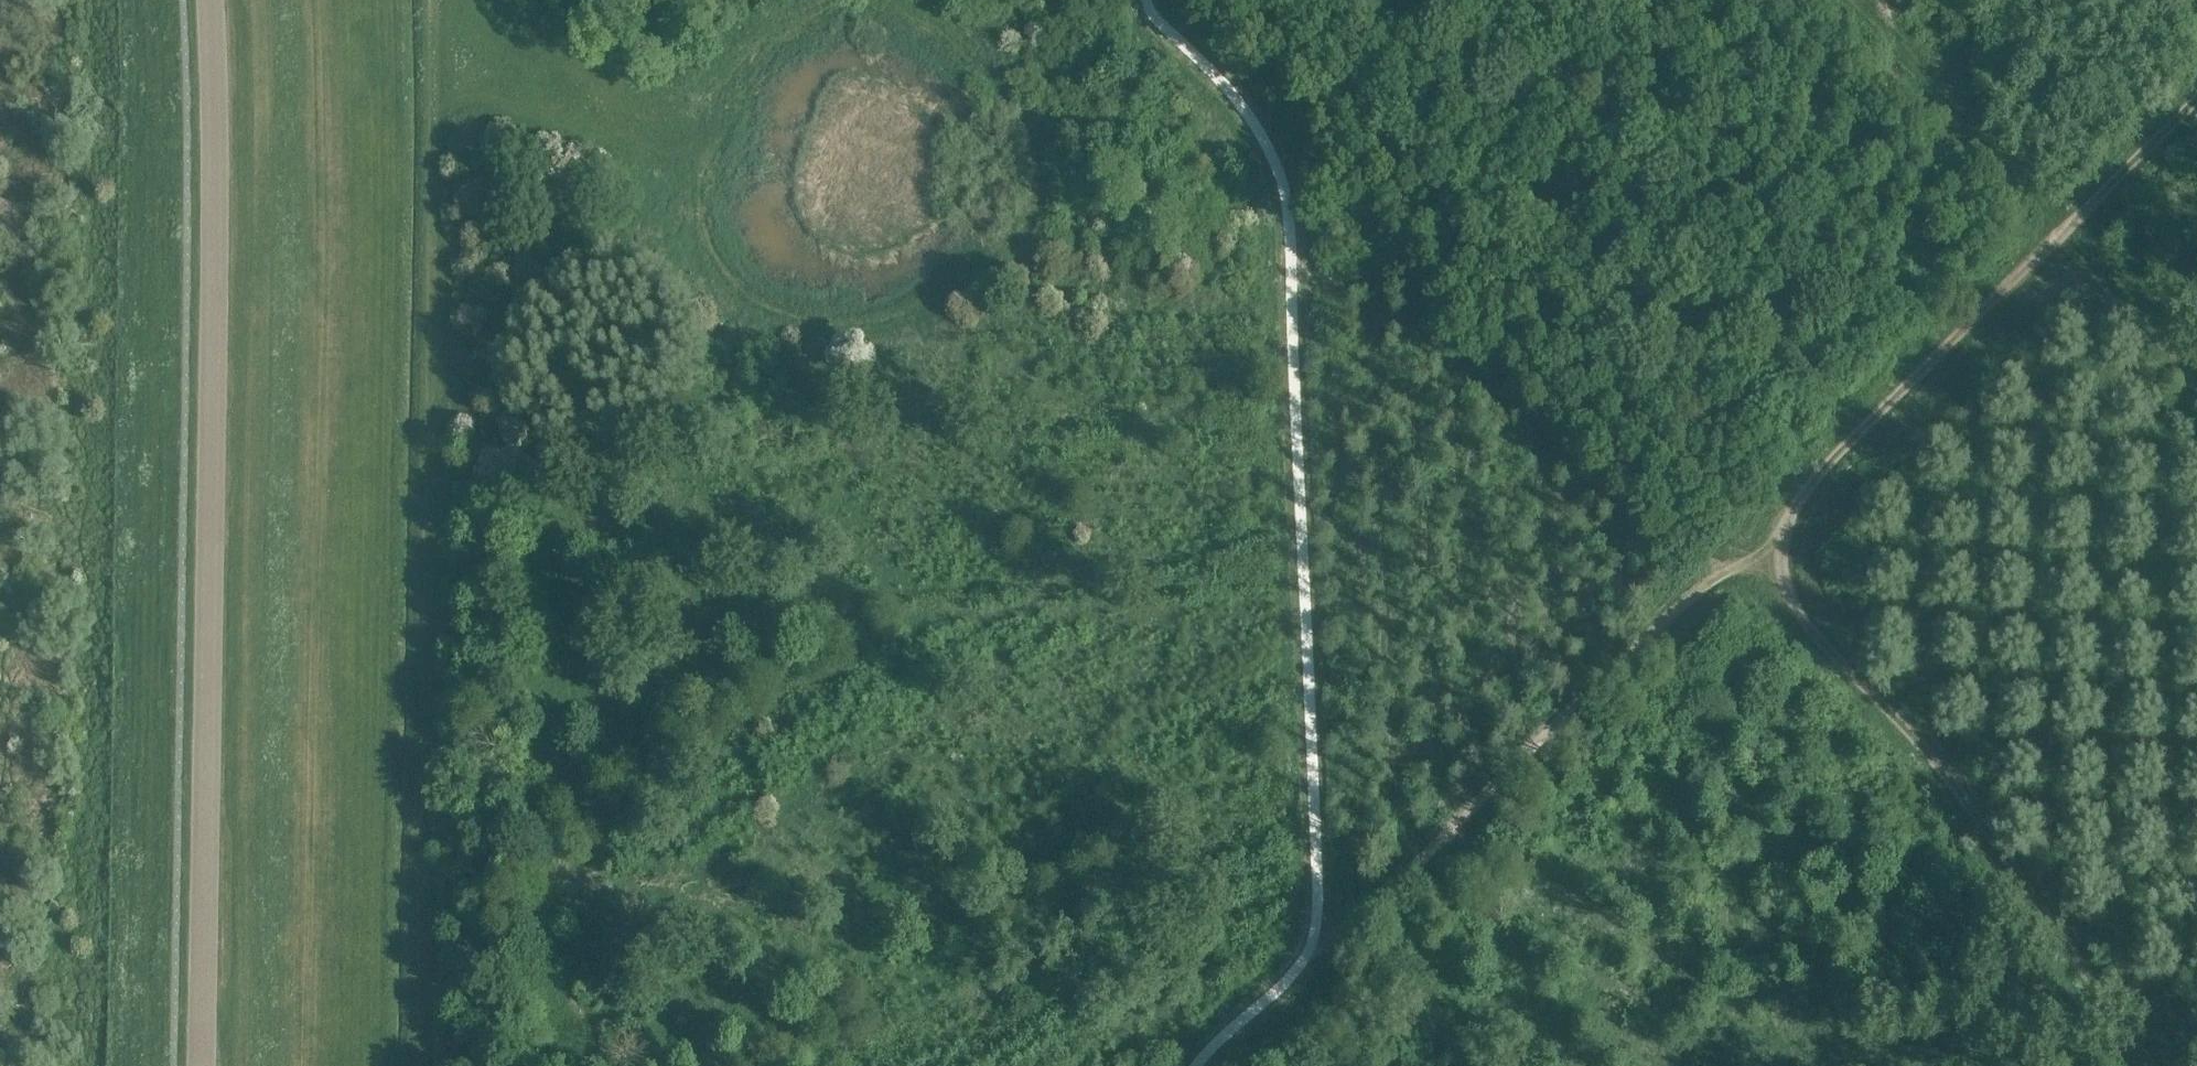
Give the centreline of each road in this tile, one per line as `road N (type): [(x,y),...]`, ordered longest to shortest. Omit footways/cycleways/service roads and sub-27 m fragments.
road 1 (tertiary): [(202,1065),(217,173),(210,0)]
road 2 (track): [(2167,1065),(2044,896),(1783,587),(1785,527)]
road 3 (track): [(1785,527),(1826,471),(2196,102)]

